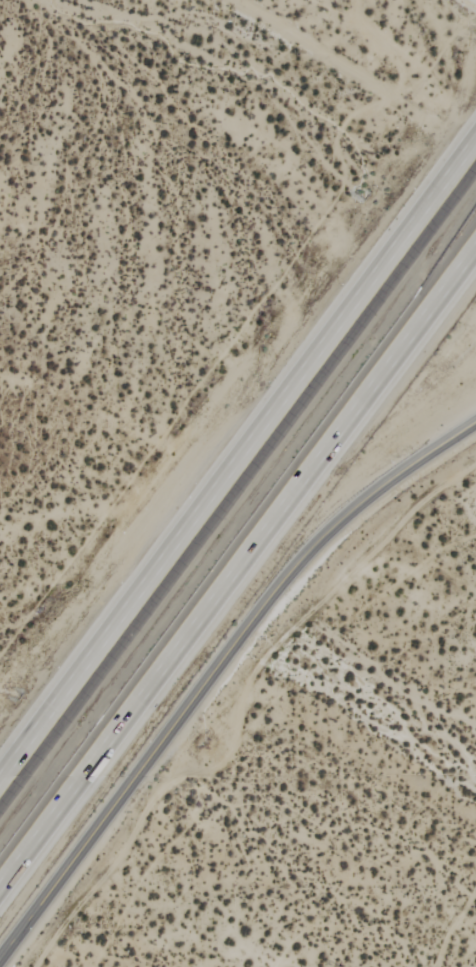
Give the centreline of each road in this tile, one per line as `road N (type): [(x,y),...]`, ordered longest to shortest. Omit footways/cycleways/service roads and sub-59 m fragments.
road 1 (motorway): [(475,136),(0,786)]
road 2 (motorway): [(0,875),(475,243)]
road 3 (tertiary): [(0,961),(308,555),(384,488),(475,424)]

